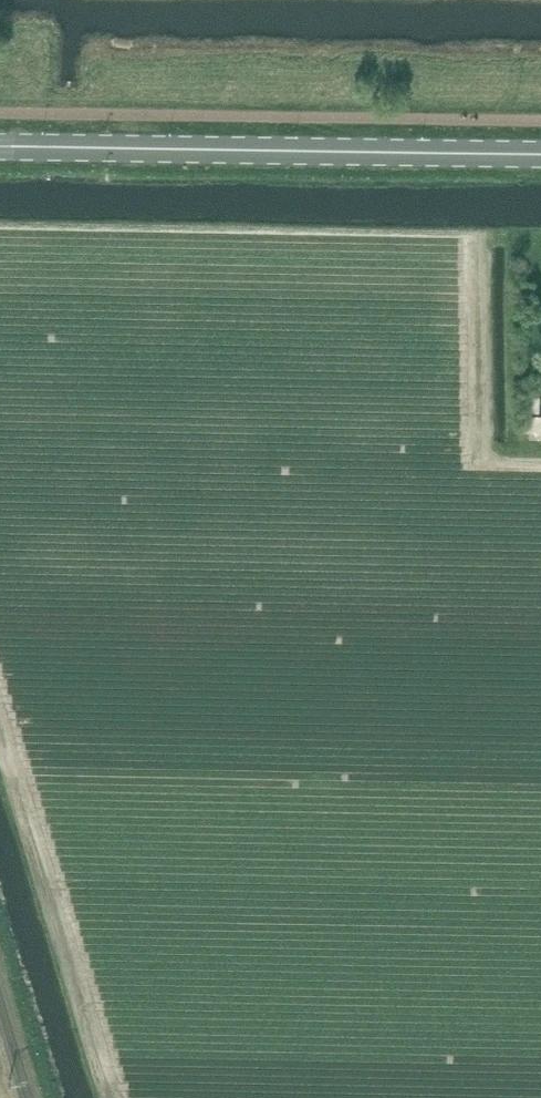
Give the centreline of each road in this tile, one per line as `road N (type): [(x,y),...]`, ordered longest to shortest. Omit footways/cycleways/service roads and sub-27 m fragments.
road 1 (tertiary): [(0,147),(540,154)]

